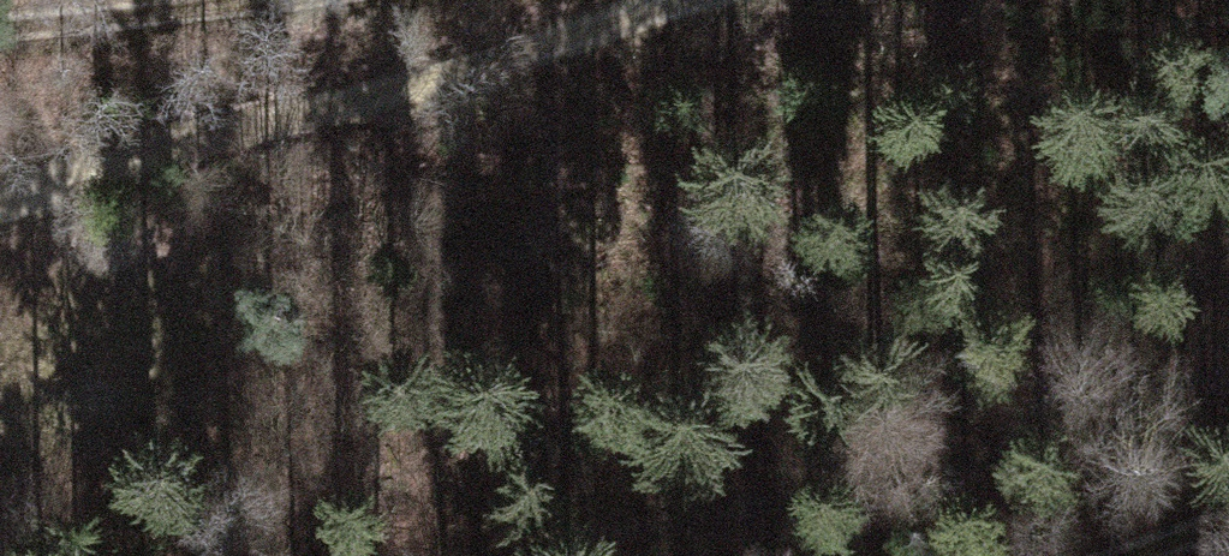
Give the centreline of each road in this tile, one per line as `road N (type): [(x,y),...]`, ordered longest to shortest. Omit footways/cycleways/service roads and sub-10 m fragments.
road 1 (track): [(0,217),(711,0)]
road 2 (track): [(140,0),(0,15)]

